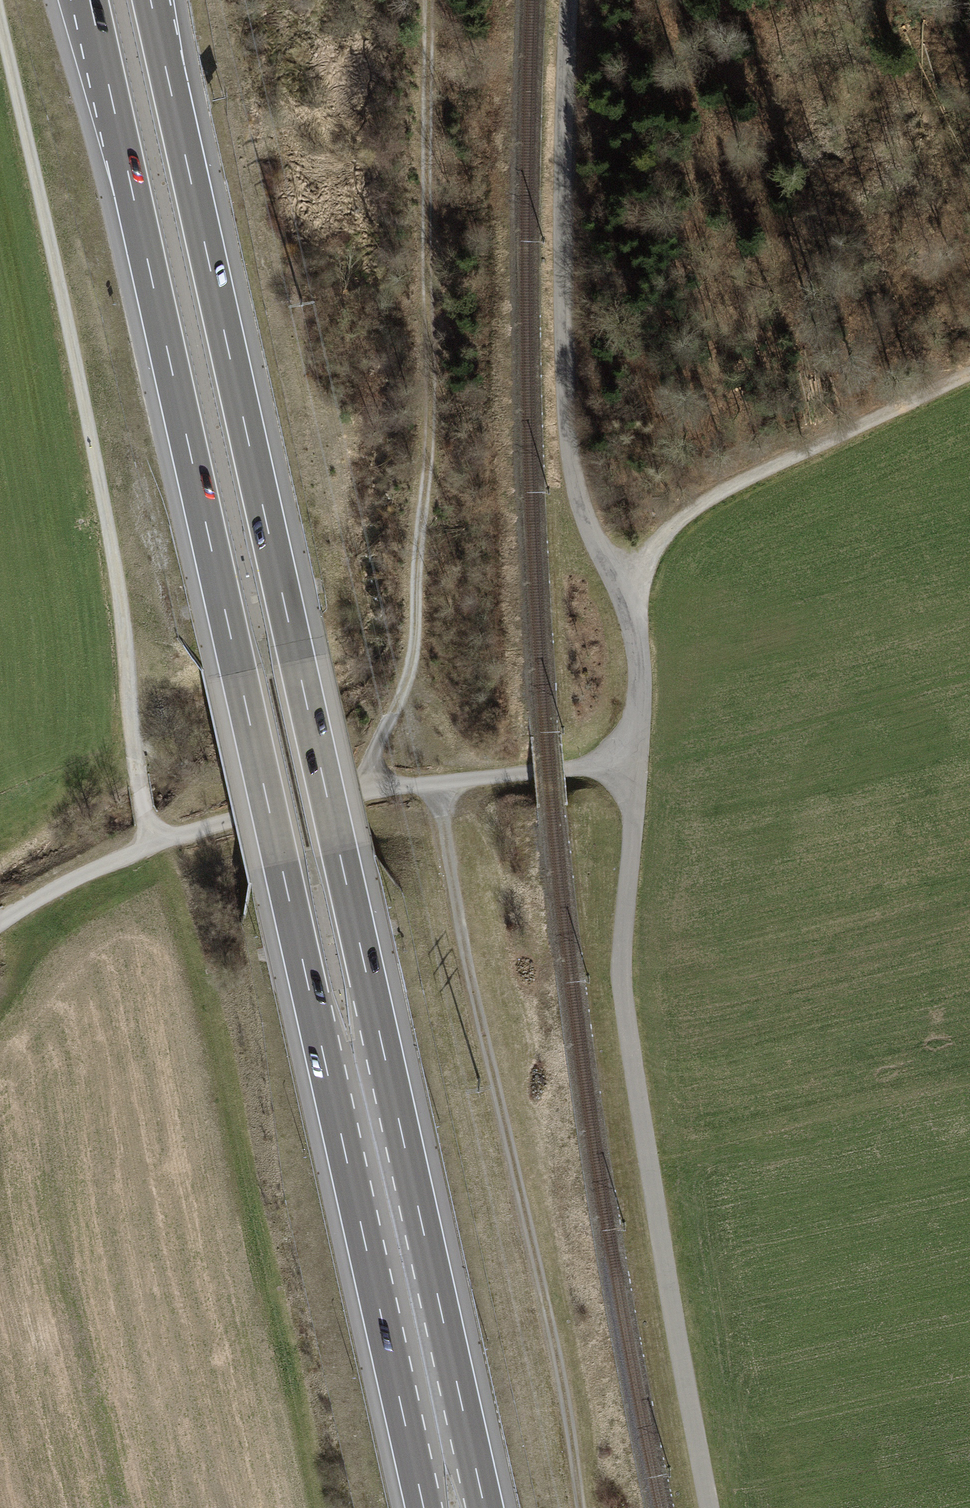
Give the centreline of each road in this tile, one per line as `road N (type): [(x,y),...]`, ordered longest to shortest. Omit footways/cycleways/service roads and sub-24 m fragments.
road 1 (motorway): [(89,0),(424,1507)]
road 2 (motorway): [(485,1507),(150,0)]
road 3 (track): [(0,12),(124,617),(151,844)]
road 4 (track): [(432,0),(431,452),(411,664),(362,791)]
road 5 (track): [(640,756),(636,637),(572,476),(563,348),(566,0)]
road 6 (track): [(710,1507),(627,1017),(622,961),(640,756)]
road 7 (track): [(435,784),(559,1365),(576,1507)]
road 8 (track): [(0,922),(151,844),(232,819),(362,791),(640,756)]
road 9 (track): [(620,587),(680,521),(721,493),(969,377)]

